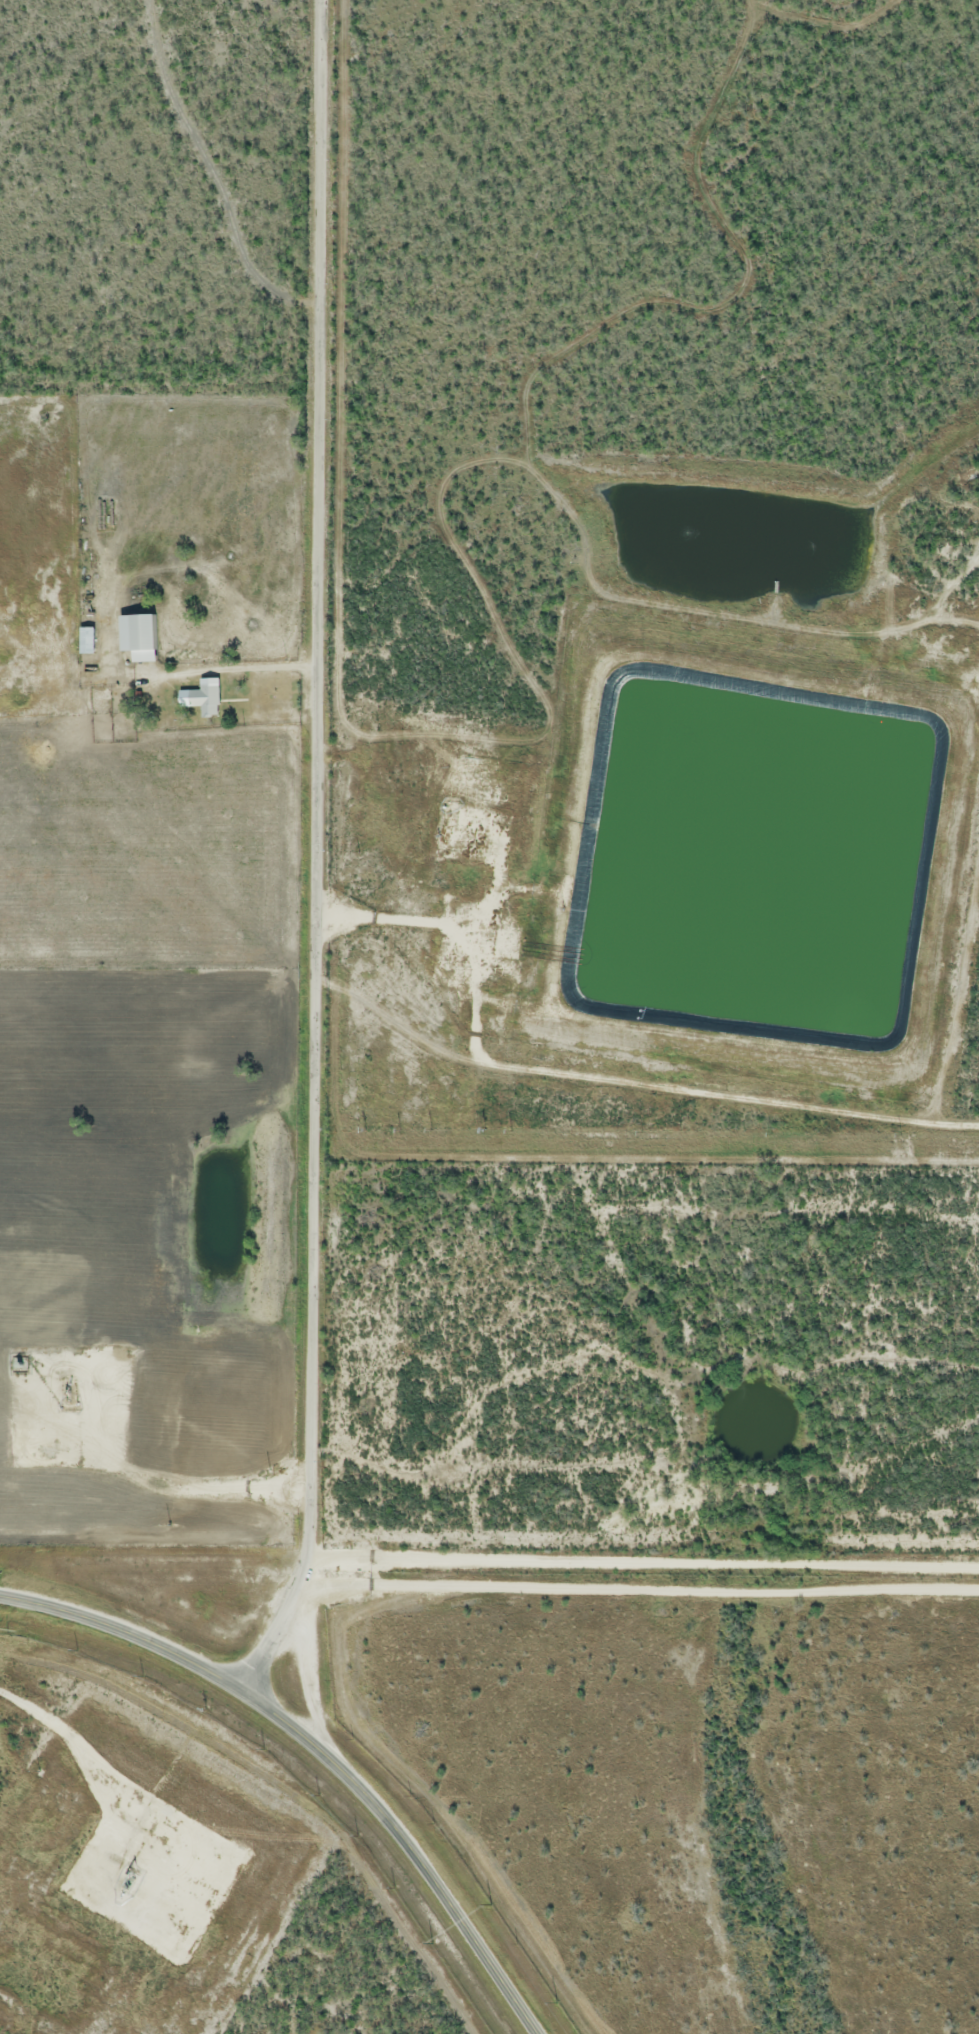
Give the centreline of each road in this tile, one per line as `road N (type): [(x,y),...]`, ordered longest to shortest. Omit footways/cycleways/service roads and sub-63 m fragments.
road 1 (residential): [(313,1560),(322,0)]
road 2 (tertiary): [(0,1598),(172,1653),(317,1750),(402,1840),(537,2033)]
road 3 (residential): [(234,1690),(276,1636),(313,1560)]

